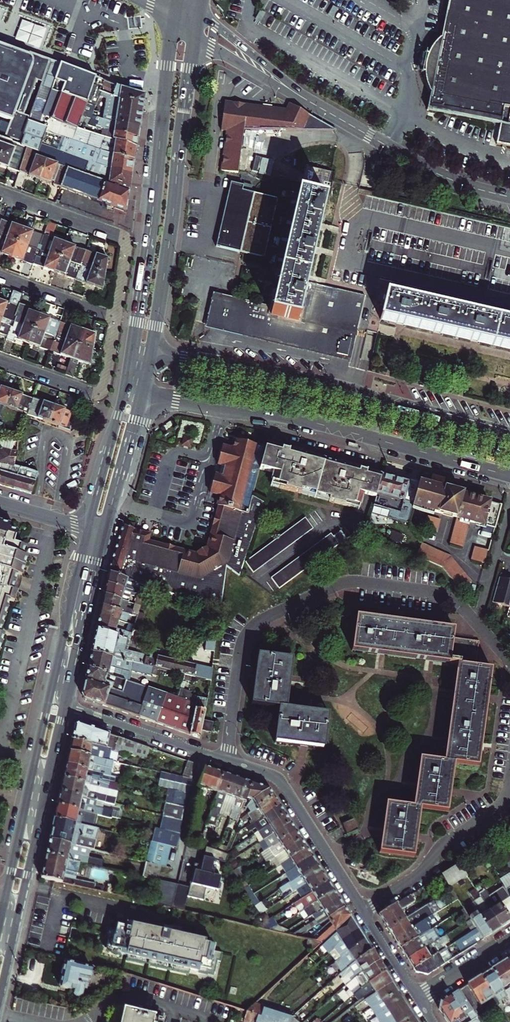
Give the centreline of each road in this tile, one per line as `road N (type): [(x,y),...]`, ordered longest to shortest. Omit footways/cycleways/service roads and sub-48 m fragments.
road 1 (residential): [(227,759),(247,632),(343,582),(454,600),(509,662)]
road 2 (secondary): [(146,395),(295,419),(509,475)]
road 3 (secondary): [(509,435),(309,381),(153,354)]
road 4 (primary): [(173,21),(131,350)]
road 5 (primary): [(153,354),(195,35)]
road 6 (residential): [(509,197),(436,172),(309,101)]
road 7 (residential): [(227,759),(280,780),(362,911)]
road 8 (residential): [(115,317),(124,240),(0,193)]
road 9 (primary): [(49,701),(7,891)]
road 10 (primary): [(22,896),(65,707)]
road 11 (residential): [(509,787),(418,874),(362,911)]
road 12 (residential): [(0,361),(101,393),(115,317)]
road 13 (primary): [(65,707),(106,533)]
road 14 (primary): [(87,528),(49,701)]
road 15 (residential): [(65,707),(227,759)]
road 16 (primary): [(106,533),(146,395)]
road 17 (primary): [(124,391),(87,528)]
road 18 (residential): [(309,101),(200,14)]
road 19 (residential): [(195,35),(309,101)]
road 20 (residential): [(115,317),(0,277)]

